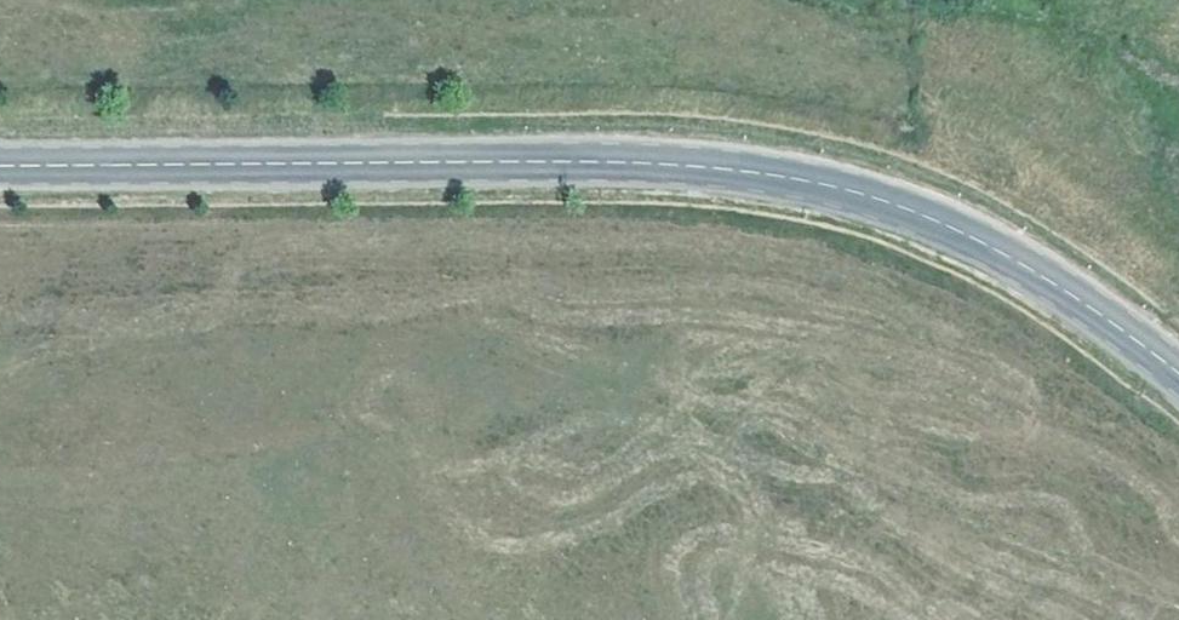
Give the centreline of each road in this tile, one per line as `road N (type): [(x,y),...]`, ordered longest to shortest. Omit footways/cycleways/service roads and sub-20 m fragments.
road 1 (secondary): [(0,165),(563,161),(768,172),(843,188),(973,236),(1050,280),(1178,373)]

